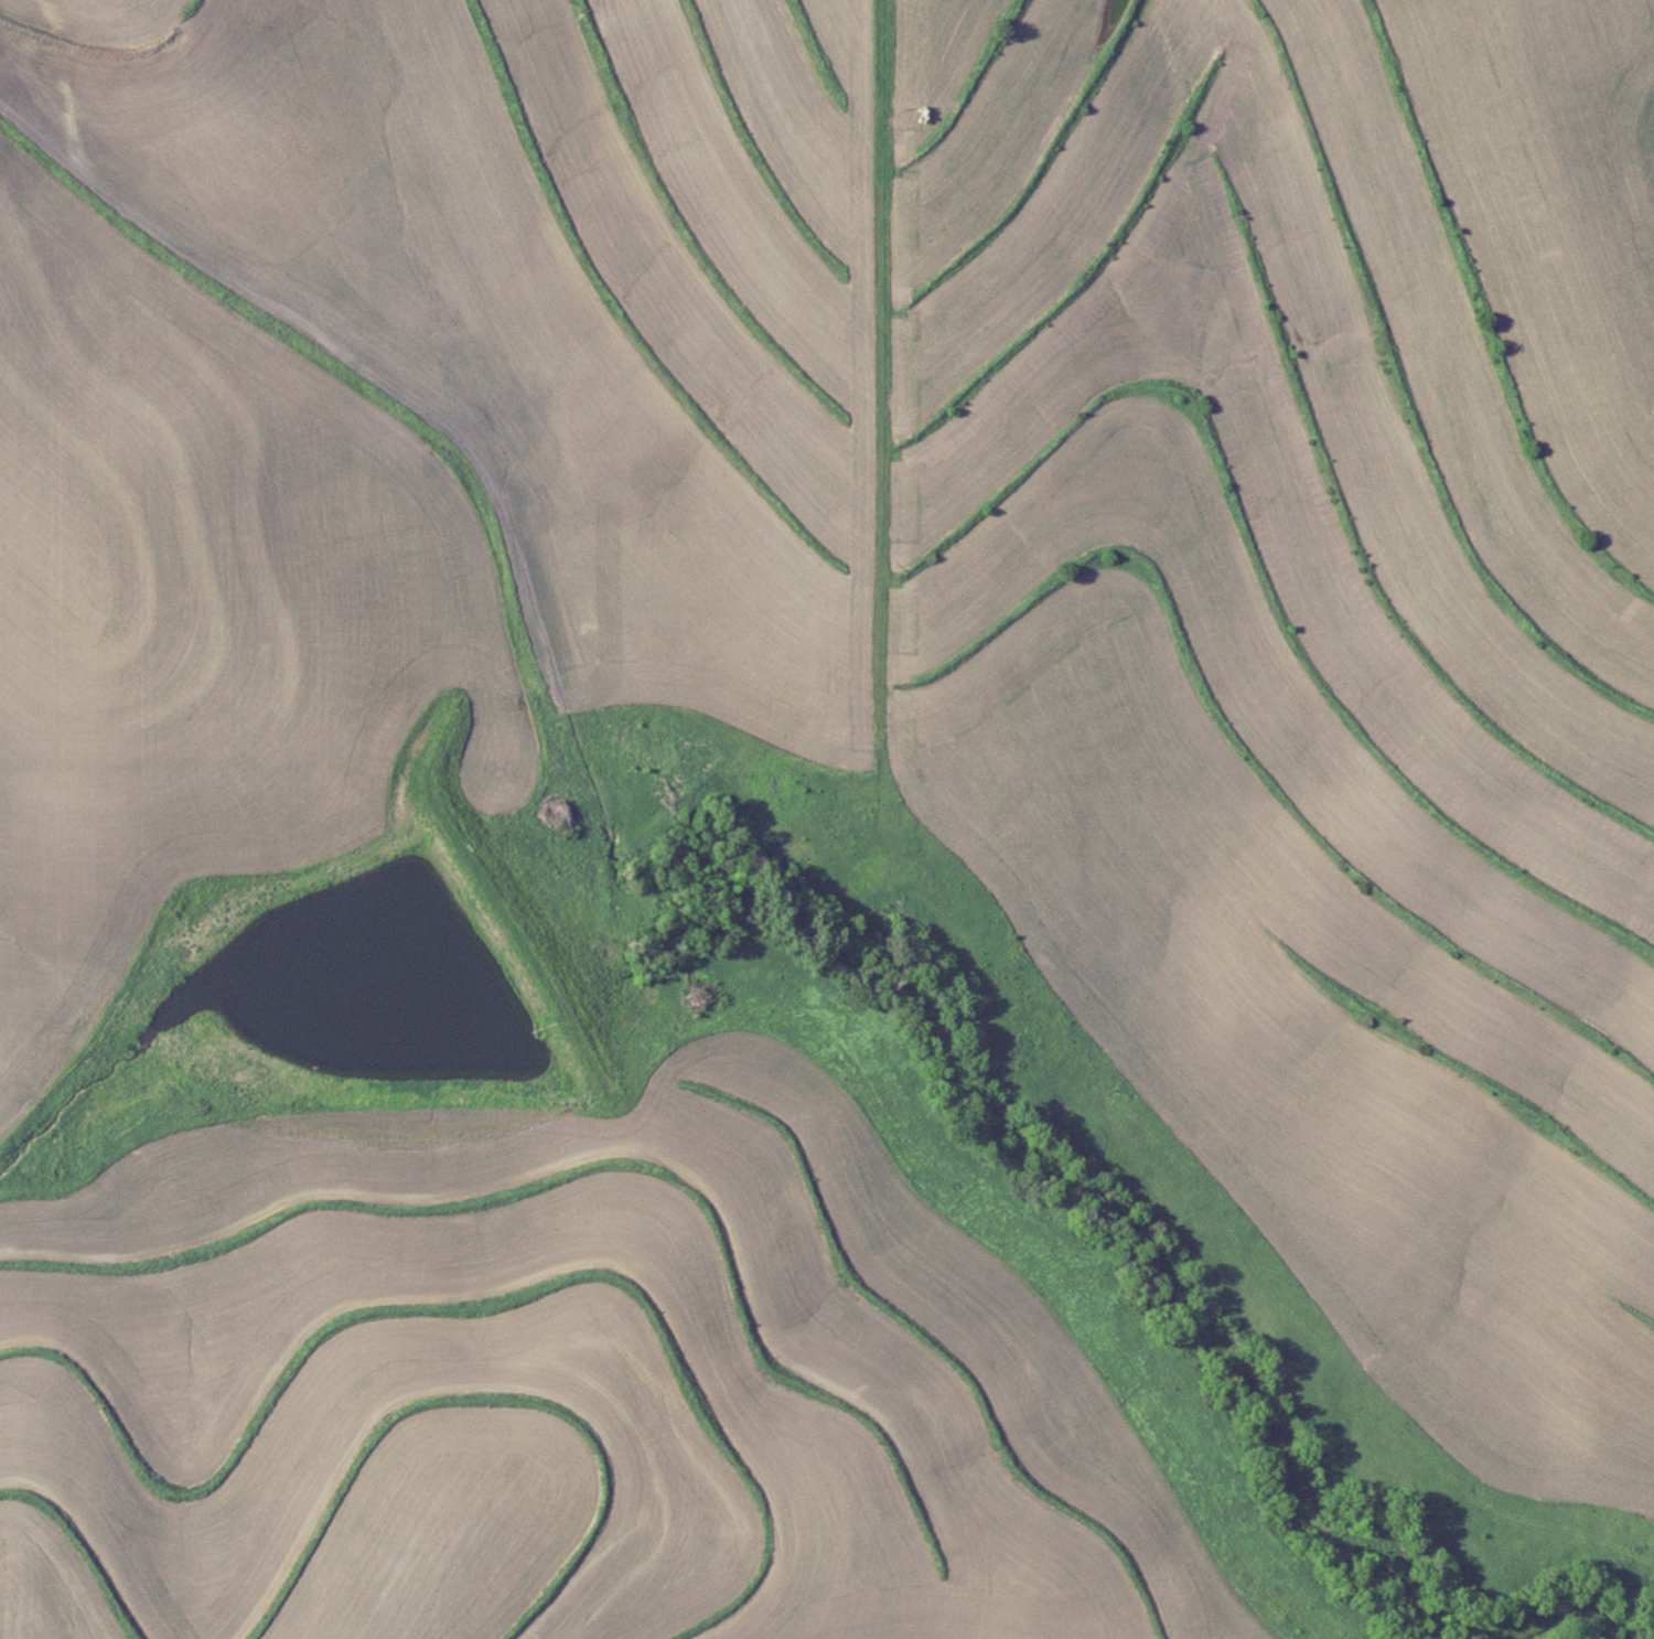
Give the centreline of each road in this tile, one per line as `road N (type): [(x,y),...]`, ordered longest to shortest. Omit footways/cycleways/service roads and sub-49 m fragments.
road 1 (residential): [(0,1229),(214,1230)]

